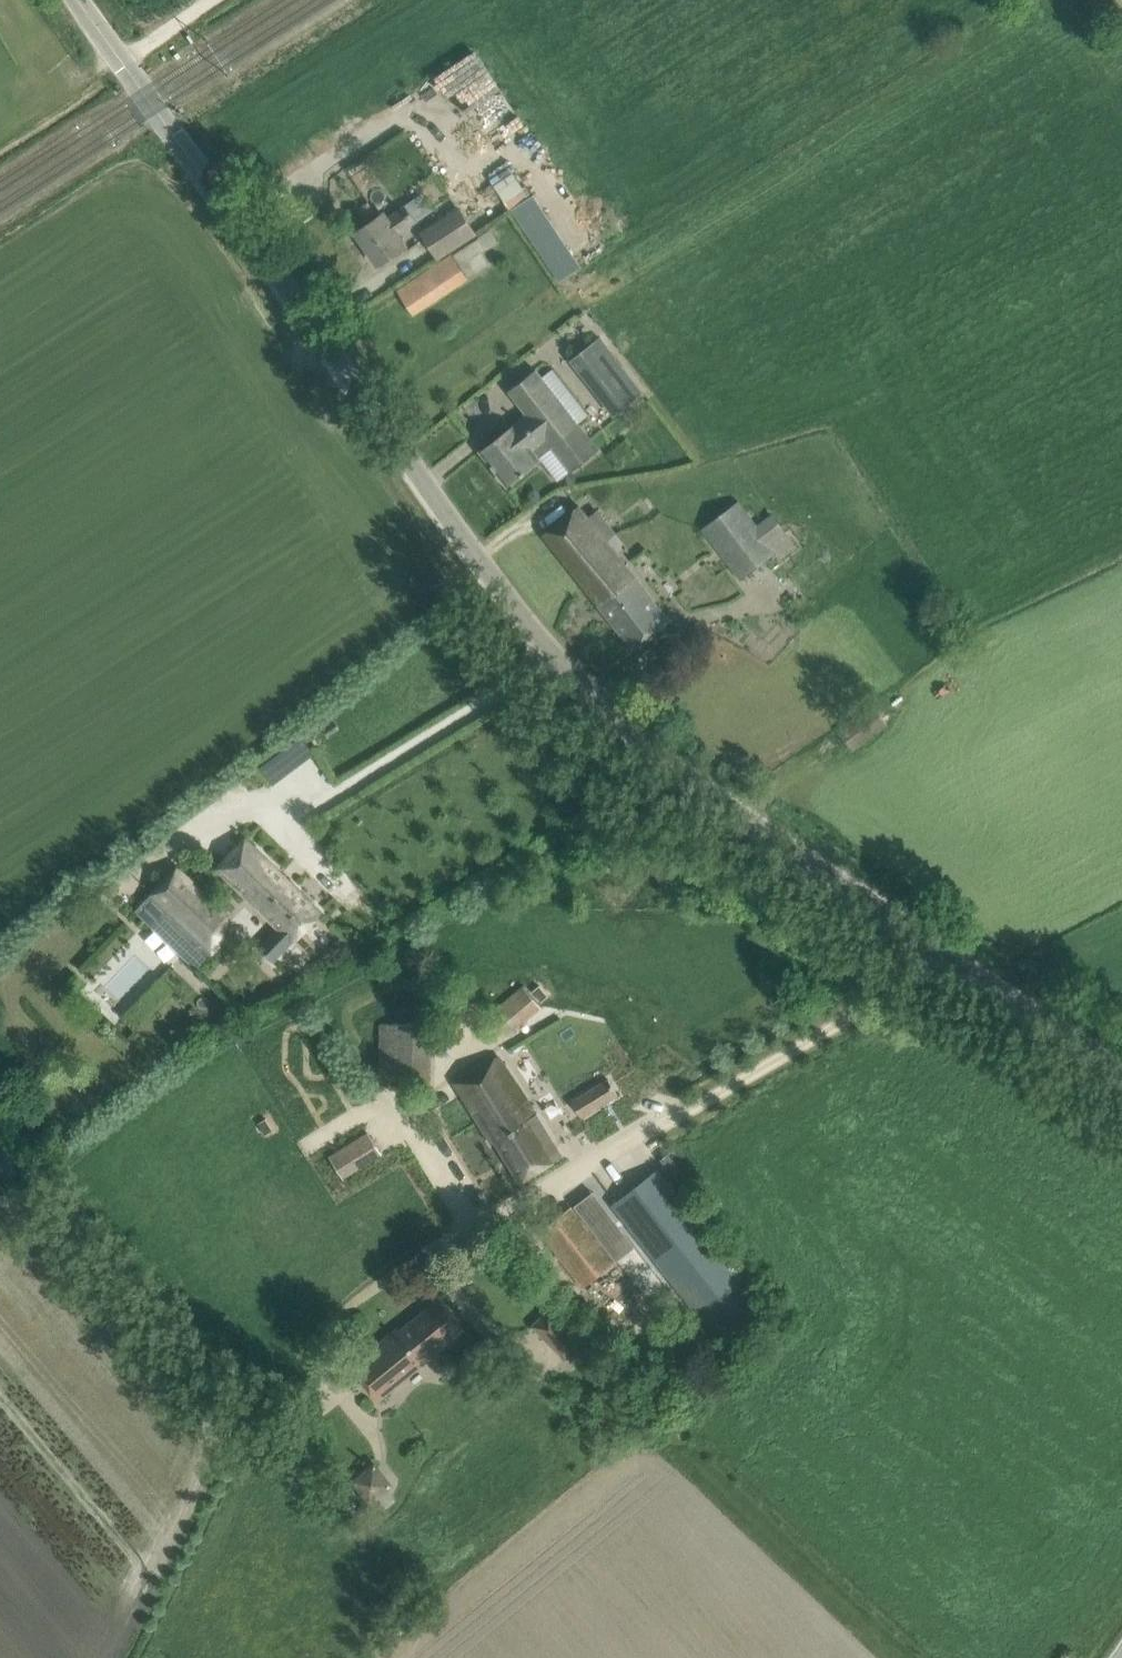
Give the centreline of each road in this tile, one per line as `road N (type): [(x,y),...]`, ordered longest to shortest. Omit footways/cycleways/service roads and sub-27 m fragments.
road 1 (unclassified): [(942,950),(652,748),(558,657),(78,0)]
road 2 (unclassified): [(424,1255),(830,1028),(942,950)]
road 3 (unclassified): [(1121,1072),(942,950)]
road 4 (track): [(340,1392),(323,1357),(328,1333),(351,1305),(424,1255)]

